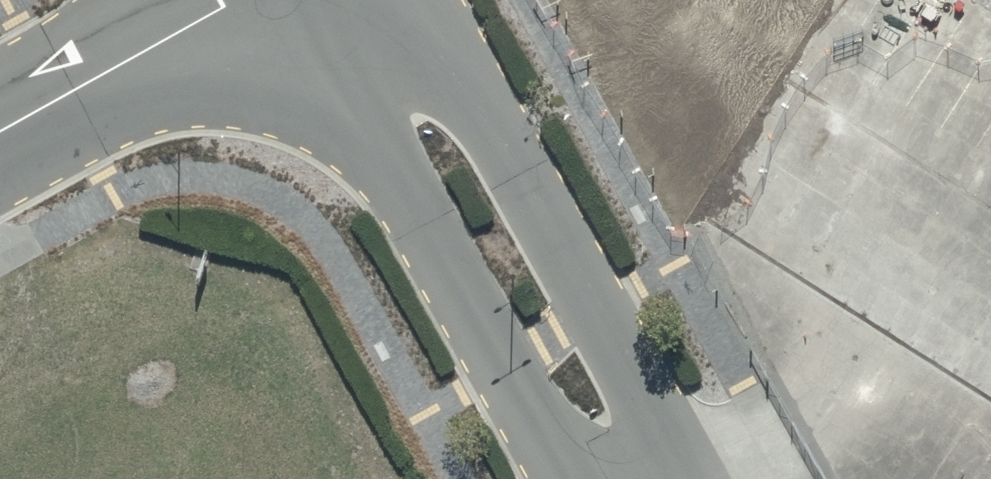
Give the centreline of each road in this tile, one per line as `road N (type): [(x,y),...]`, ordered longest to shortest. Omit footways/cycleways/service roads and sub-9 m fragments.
road 1 (unclassified): [(424,0),(690,478)]
road 2 (unclassified): [(576,478),(313,0)]
road 3 (unclassified): [(233,0),(0,129)]

